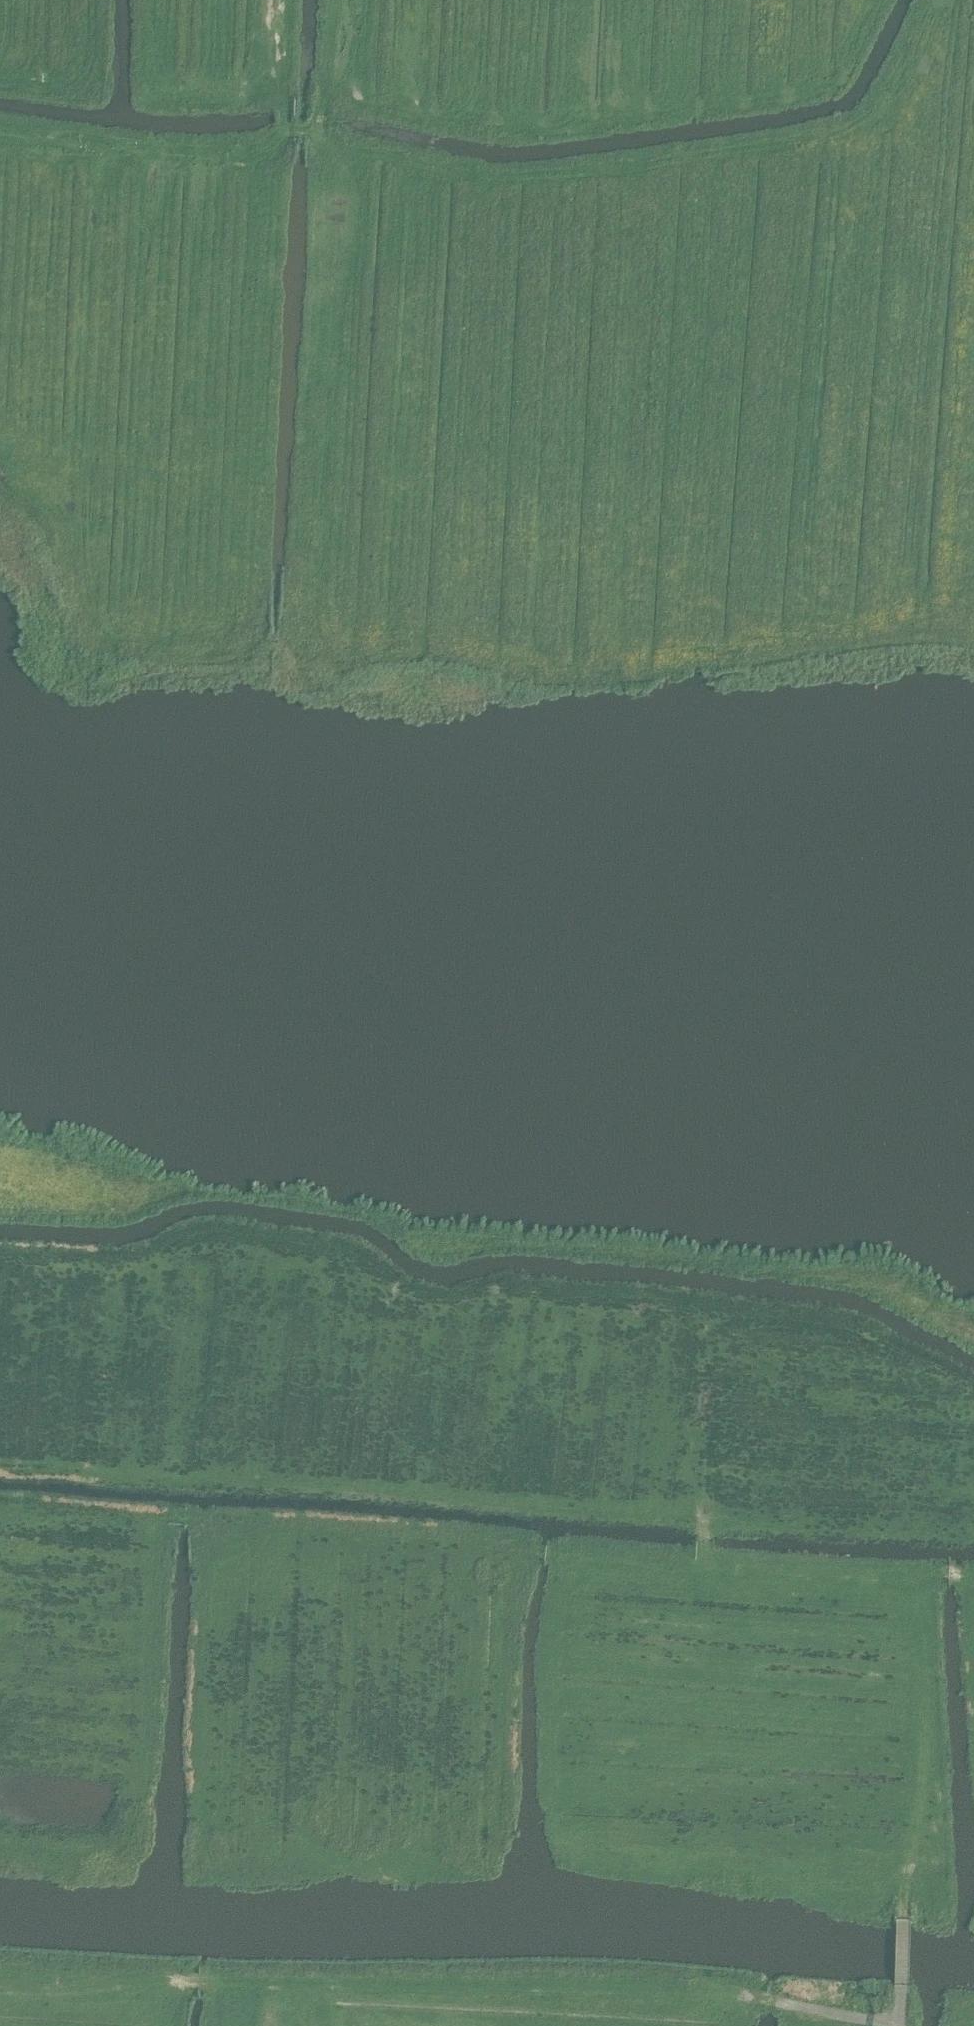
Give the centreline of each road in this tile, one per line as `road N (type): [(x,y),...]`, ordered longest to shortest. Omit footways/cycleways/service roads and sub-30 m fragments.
road 1 (track): [(899,2025),(749,1994)]
road 2 (track): [(914,1772),(902,1924)]

